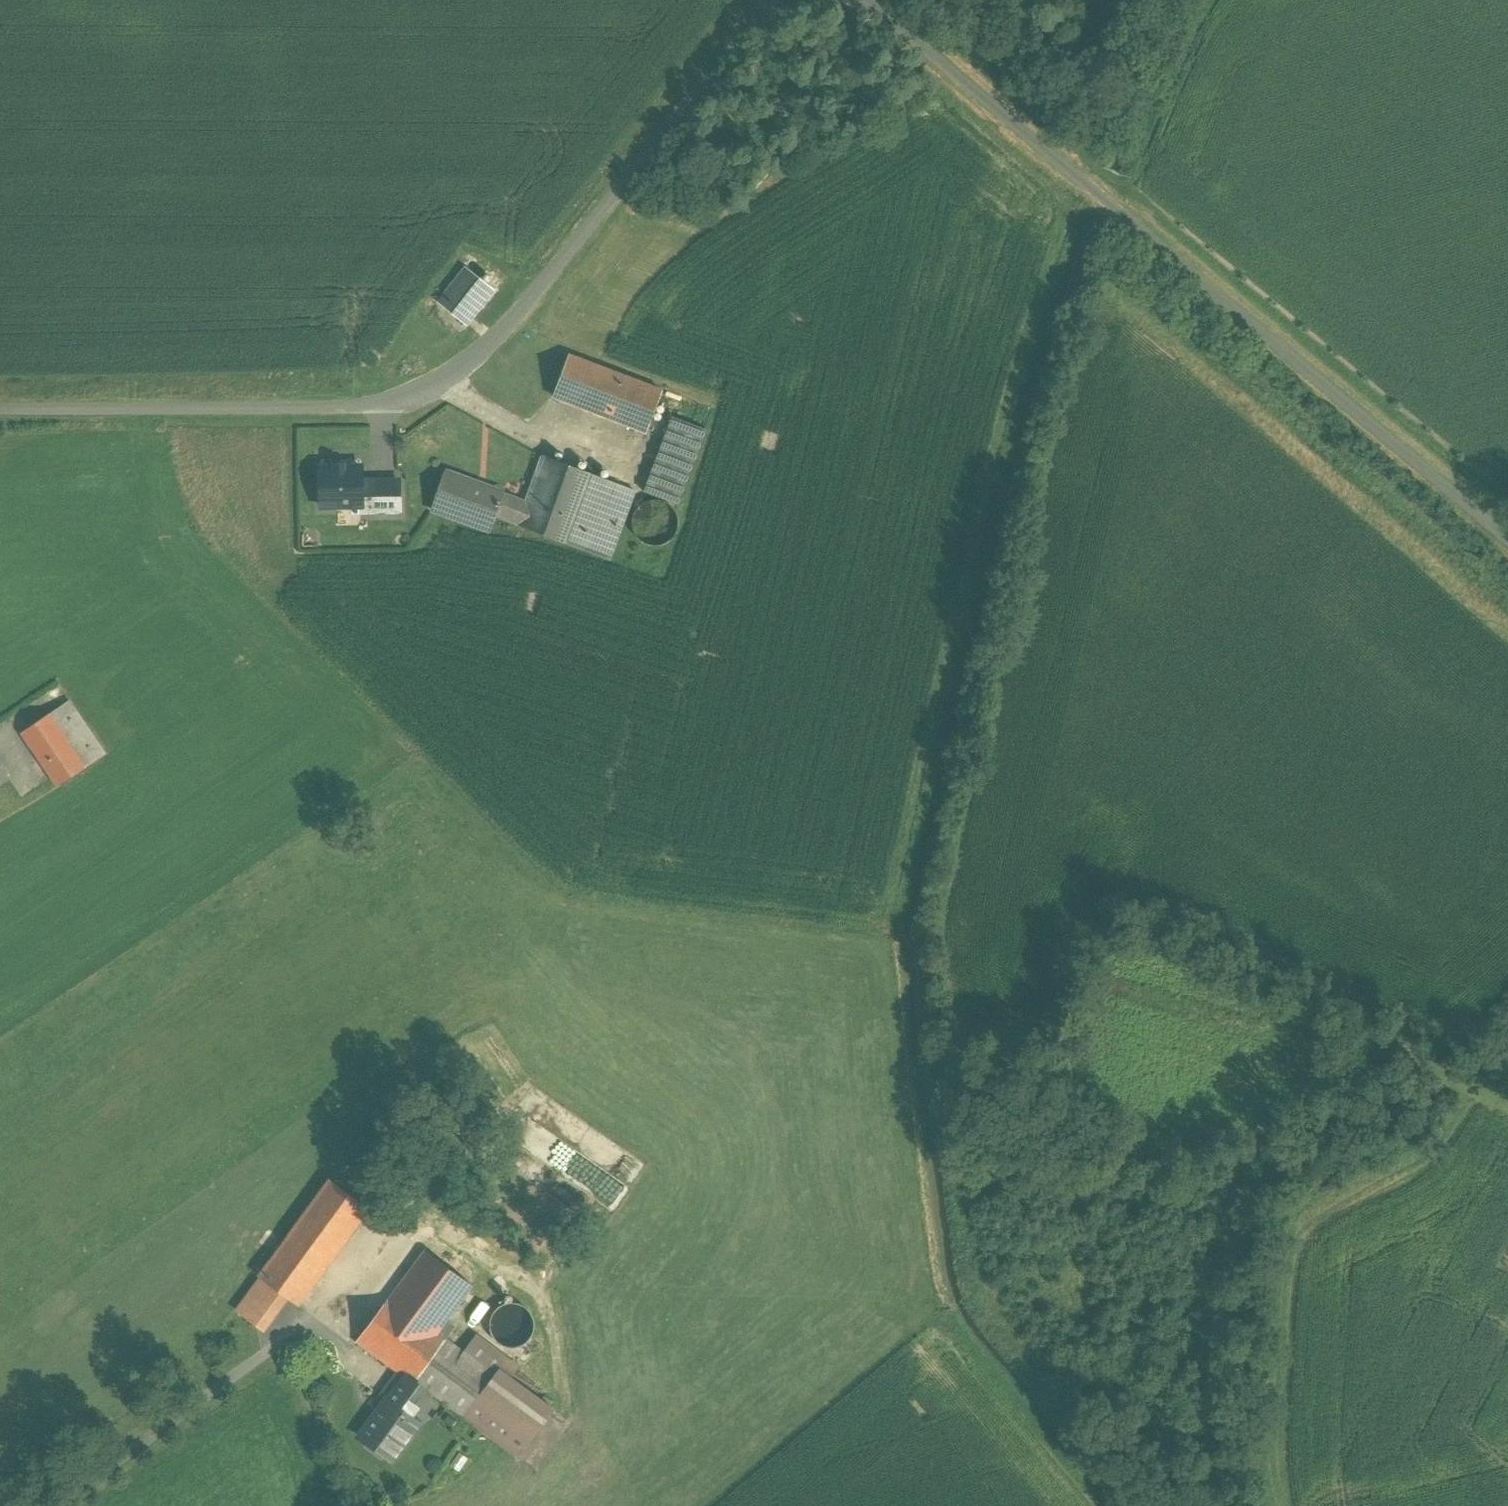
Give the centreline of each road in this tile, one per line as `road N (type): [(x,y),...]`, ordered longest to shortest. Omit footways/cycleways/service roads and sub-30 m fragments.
road 1 (unclassified): [(763,0),(514,322),(455,378),(390,408),(325,413),(0,412)]
road 2 (unclassified): [(881,0),(1507,543)]

